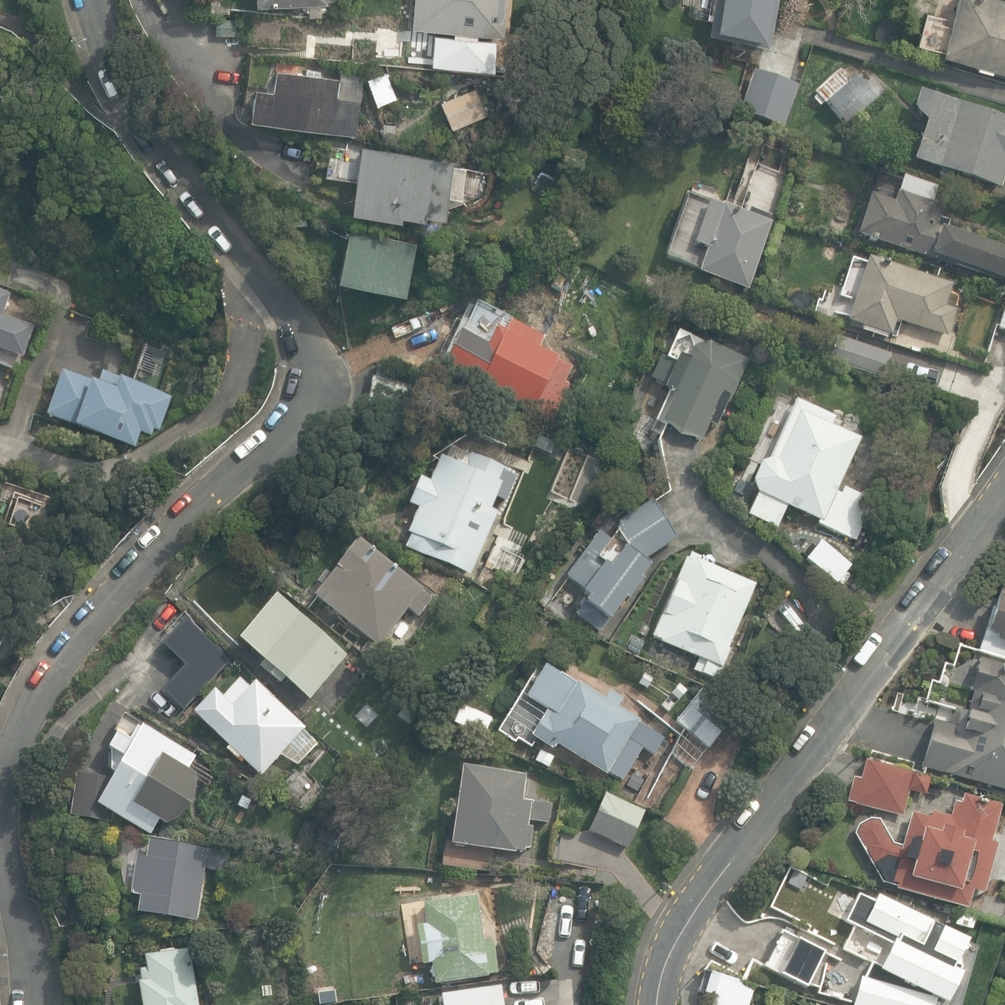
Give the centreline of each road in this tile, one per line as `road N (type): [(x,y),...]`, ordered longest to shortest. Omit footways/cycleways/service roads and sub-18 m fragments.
road 1 (residential): [(36,1004),(3,818),(26,712),(62,655),(160,546),(297,426),(317,374),(300,323),(133,114),(93,0)]
road 2 (residential): [(658,1004),(671,954),(712,888),(1004,491)]

